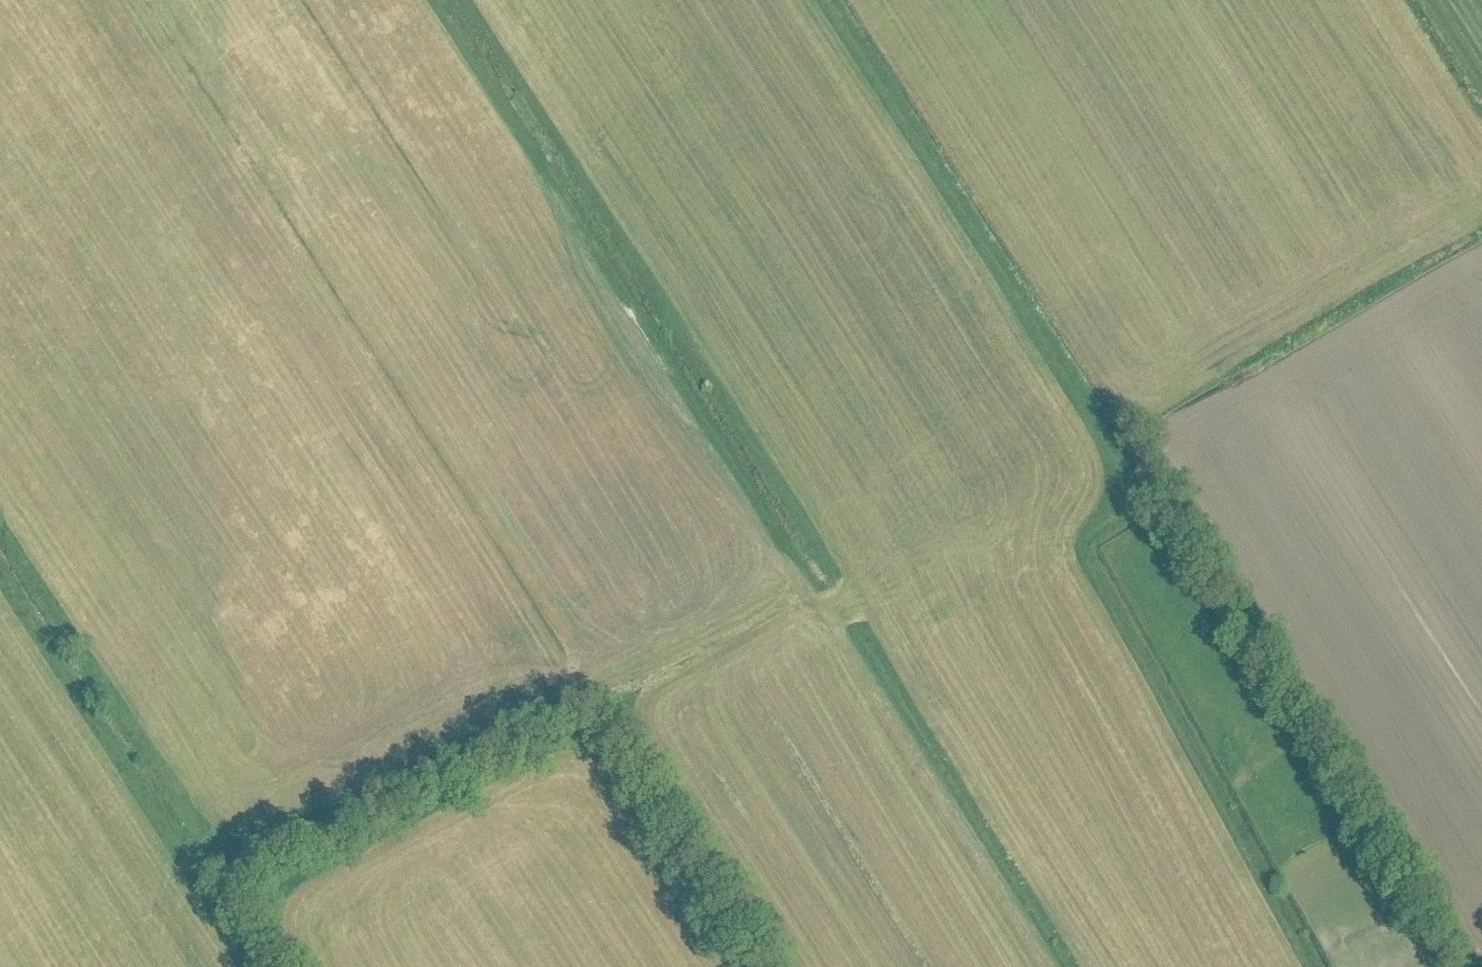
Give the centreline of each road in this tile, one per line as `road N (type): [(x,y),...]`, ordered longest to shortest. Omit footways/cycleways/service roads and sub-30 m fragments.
road 1 (track): [(1052,966),(825,607)]

